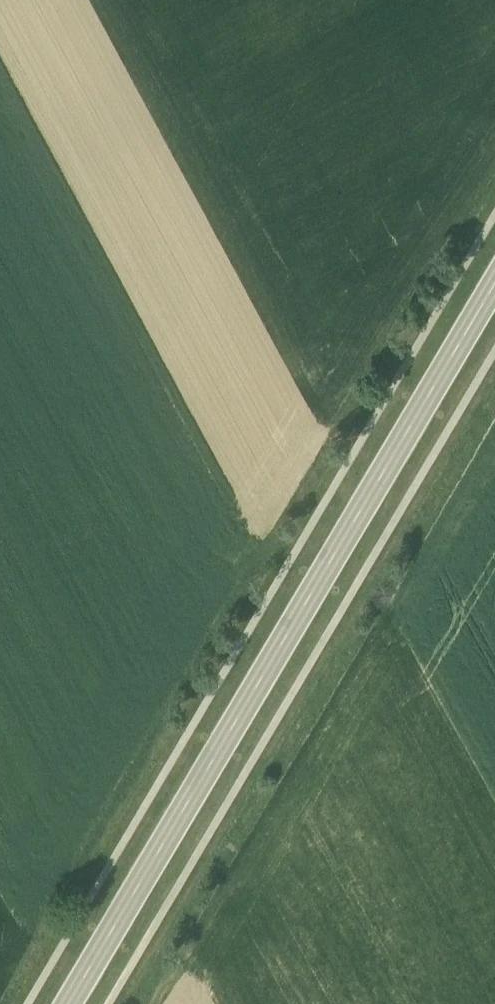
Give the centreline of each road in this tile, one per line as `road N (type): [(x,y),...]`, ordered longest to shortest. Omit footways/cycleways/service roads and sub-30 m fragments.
road 1 (primary): [(69,1003),(494,283)]

